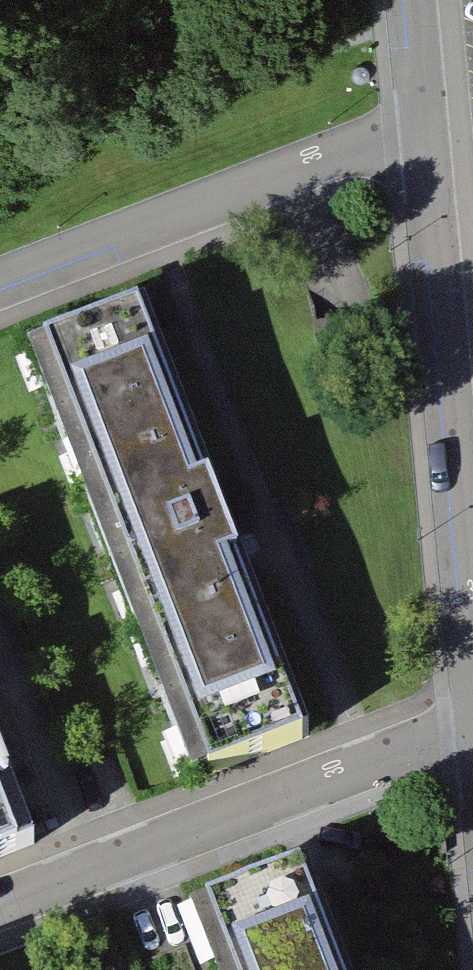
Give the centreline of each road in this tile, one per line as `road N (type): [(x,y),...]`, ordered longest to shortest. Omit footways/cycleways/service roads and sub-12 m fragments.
road 1 (residential): [(472,661),(424,141)]
road 2 (residential): [(472,737),(429,741),(0,907)]
road 3 (residential): [(424,141),(347,150),(0,284)]
road 4 (residential): [(424,141),(411,0)]

